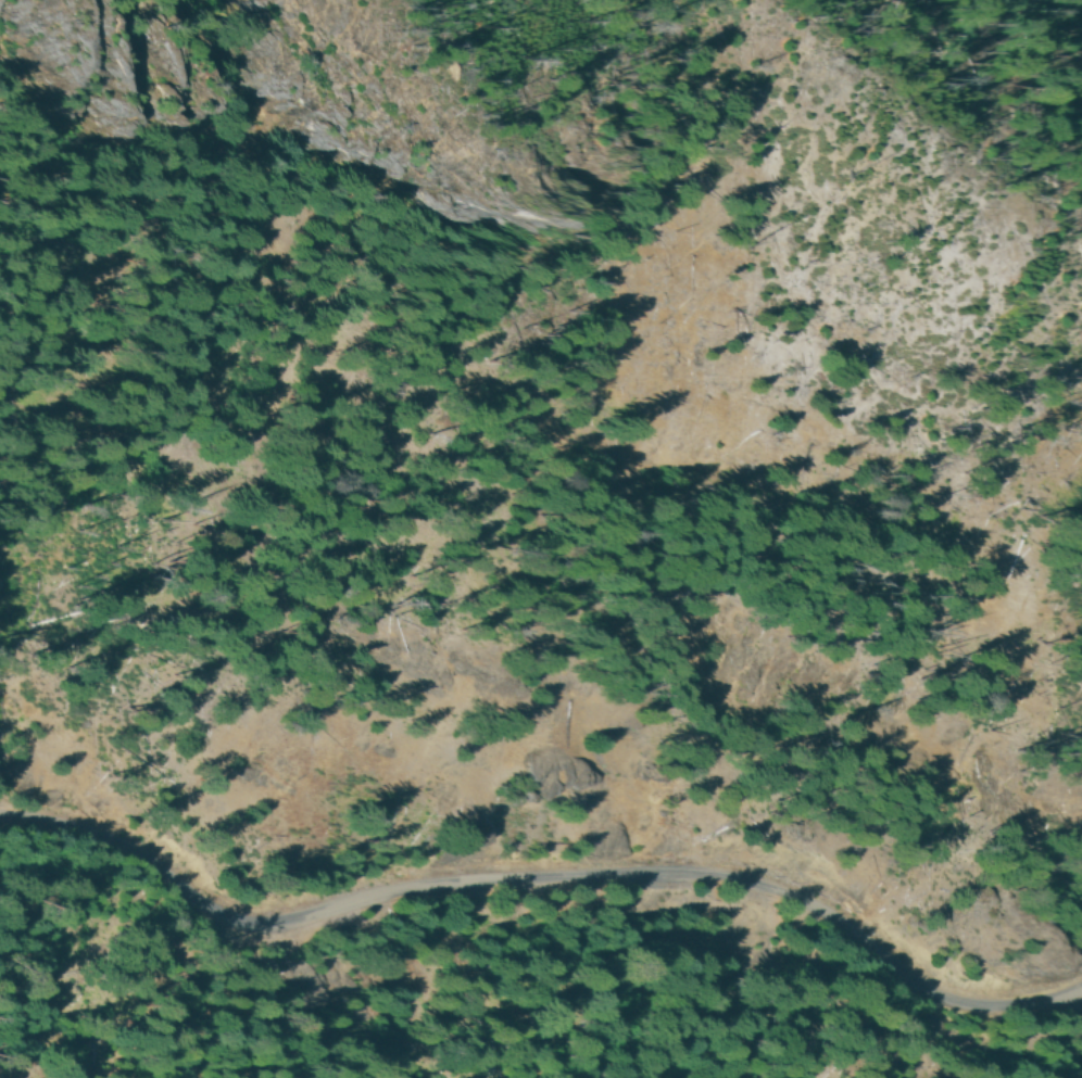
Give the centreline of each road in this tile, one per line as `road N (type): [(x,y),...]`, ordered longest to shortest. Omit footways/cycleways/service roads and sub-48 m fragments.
road 1 (residential): [(0,824),(101,837),(202,911),(281,922),(403,883),(621,866),(832,905),(944,1001),(1081,986)]

